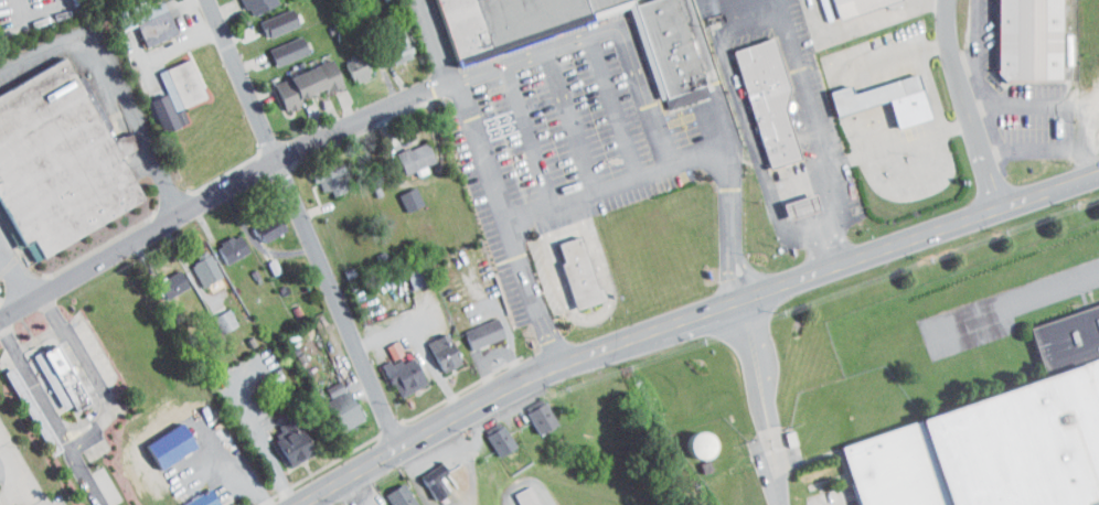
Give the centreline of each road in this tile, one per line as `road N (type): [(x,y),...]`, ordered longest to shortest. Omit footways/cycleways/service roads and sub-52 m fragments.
road 1 (primary): [(315,504),(544,372),(1098,175)]
road 2 (residential): [(0,323),(277,154),(434,87)]
road 3 (residential): [(408,450),(211,0)]
road 4 (residential): [(1004,209),(954,72),(949,0)]

